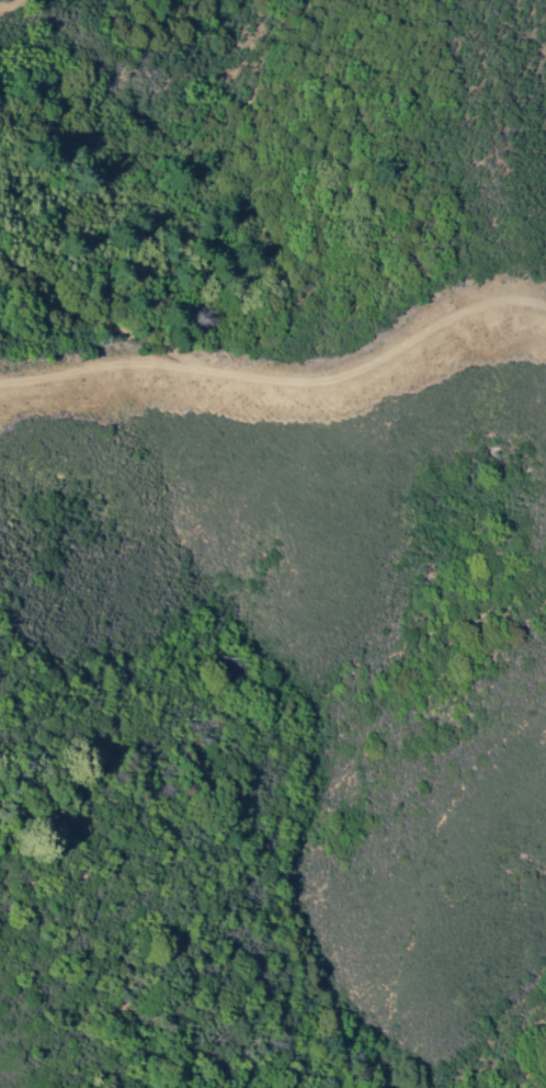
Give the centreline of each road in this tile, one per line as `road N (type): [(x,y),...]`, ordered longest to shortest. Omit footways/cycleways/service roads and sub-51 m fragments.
road 1 (track): [(0,403),(159,377),(359,390),(480,317),(521,309),(545,315)]

